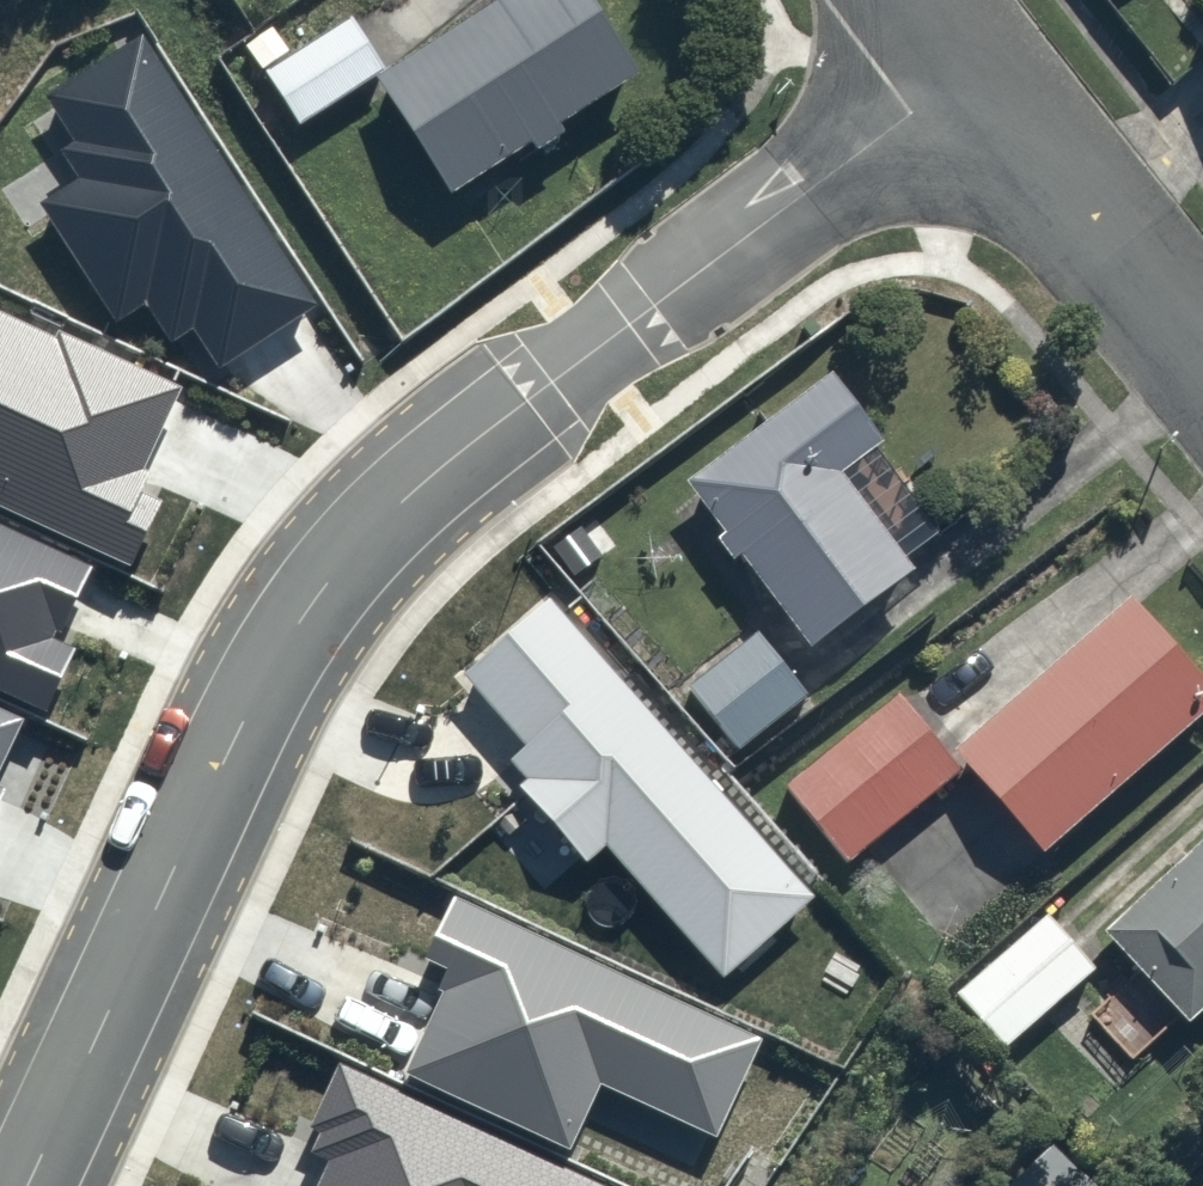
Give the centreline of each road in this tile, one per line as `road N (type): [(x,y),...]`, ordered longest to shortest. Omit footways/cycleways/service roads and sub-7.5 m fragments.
road 1 (residential): [(966,62),(491,415),(359,532),(307,596),(259,676),(17,1185)]
road 2 (residential): [(1202,342),(966,62)]

